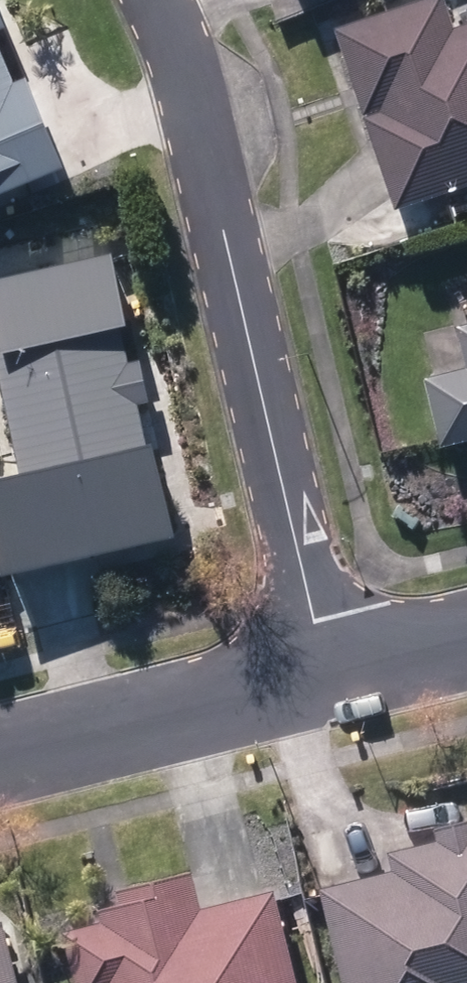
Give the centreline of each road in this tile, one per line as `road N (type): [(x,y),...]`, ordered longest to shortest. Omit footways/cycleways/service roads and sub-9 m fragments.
road 1 (residential): [(160,0),(179,49),(330,669)]
road 2 (residential): [(0,751),(330,669)]
road 3 (residential): [(330,669),(466,636)]

